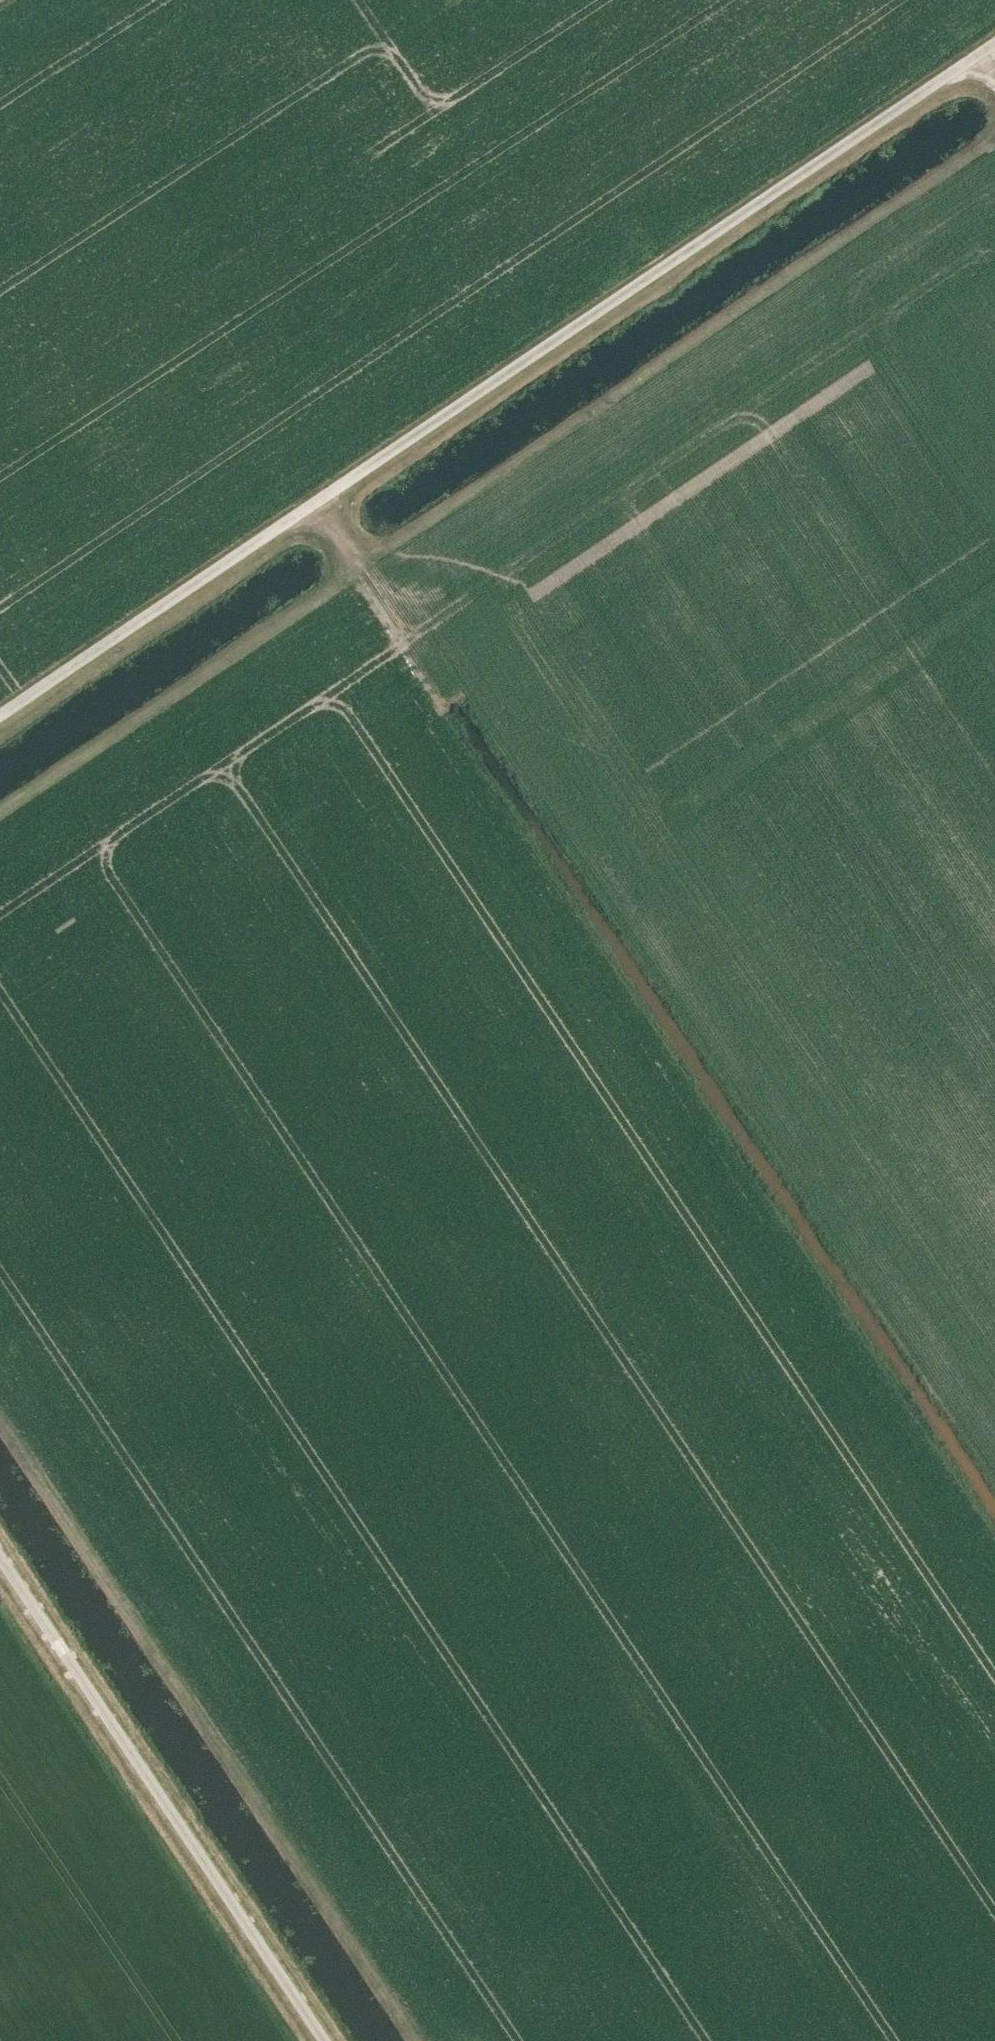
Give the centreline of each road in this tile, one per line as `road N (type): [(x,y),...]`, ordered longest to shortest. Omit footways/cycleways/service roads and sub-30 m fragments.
road 1 (unclassified): [(0,715),(994,43)]
road 2 (unclassified): [(323,2040),(0,1561)]

